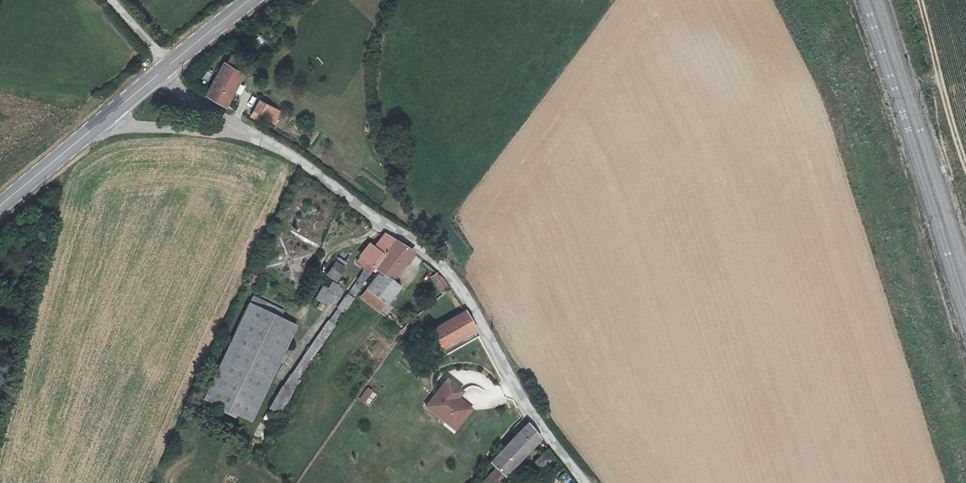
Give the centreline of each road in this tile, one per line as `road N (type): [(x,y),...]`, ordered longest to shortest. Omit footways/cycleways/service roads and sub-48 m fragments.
road 1 (unclassified): [(583,482),(457,287),(408,240),(256,137)]
road 2 (unclassified): [(256,137),(104,121)]
road 3 (track): [(965,140),(921,0)]
road 4 (secondary): [(0,207),(104,121)]

